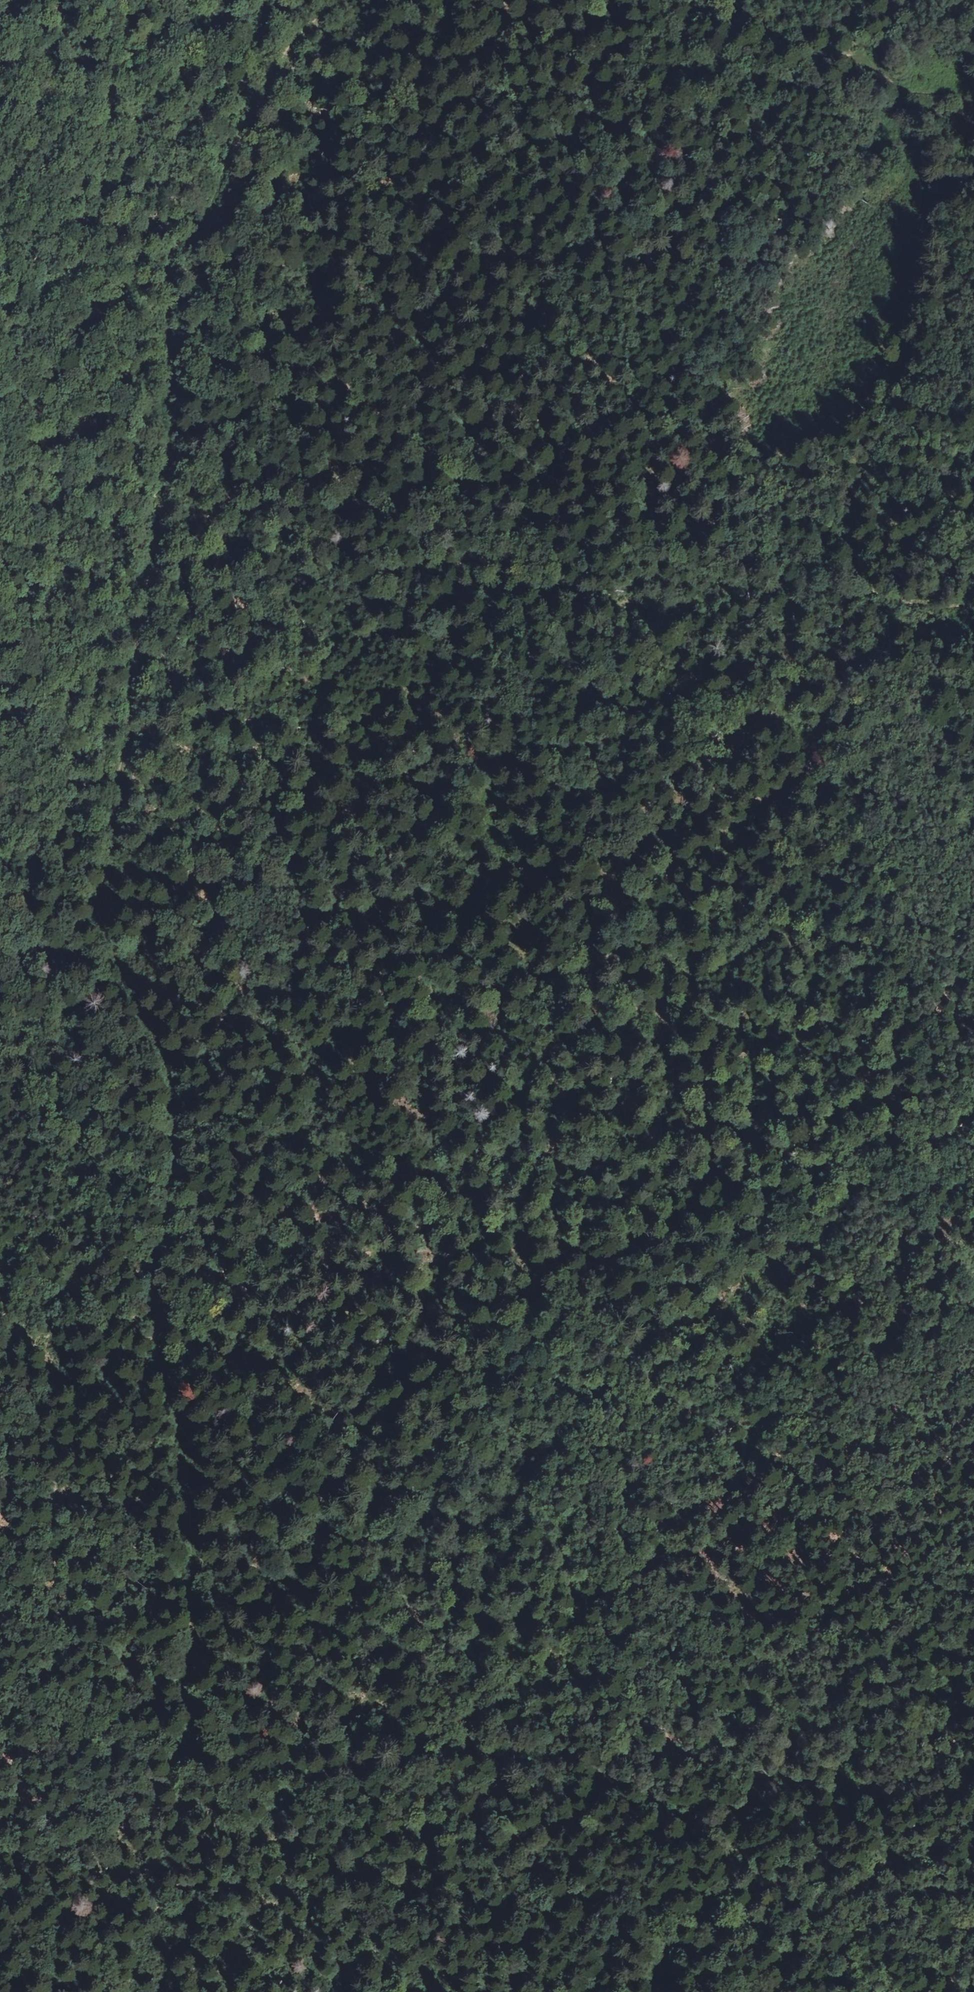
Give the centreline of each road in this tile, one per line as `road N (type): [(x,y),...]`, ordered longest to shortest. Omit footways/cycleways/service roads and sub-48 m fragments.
road 1 (track): [(343,0),(227,157),(177,272),(178,362),(104,905),(178,1095),(154,1291),(196,1645),(188,1762)]

